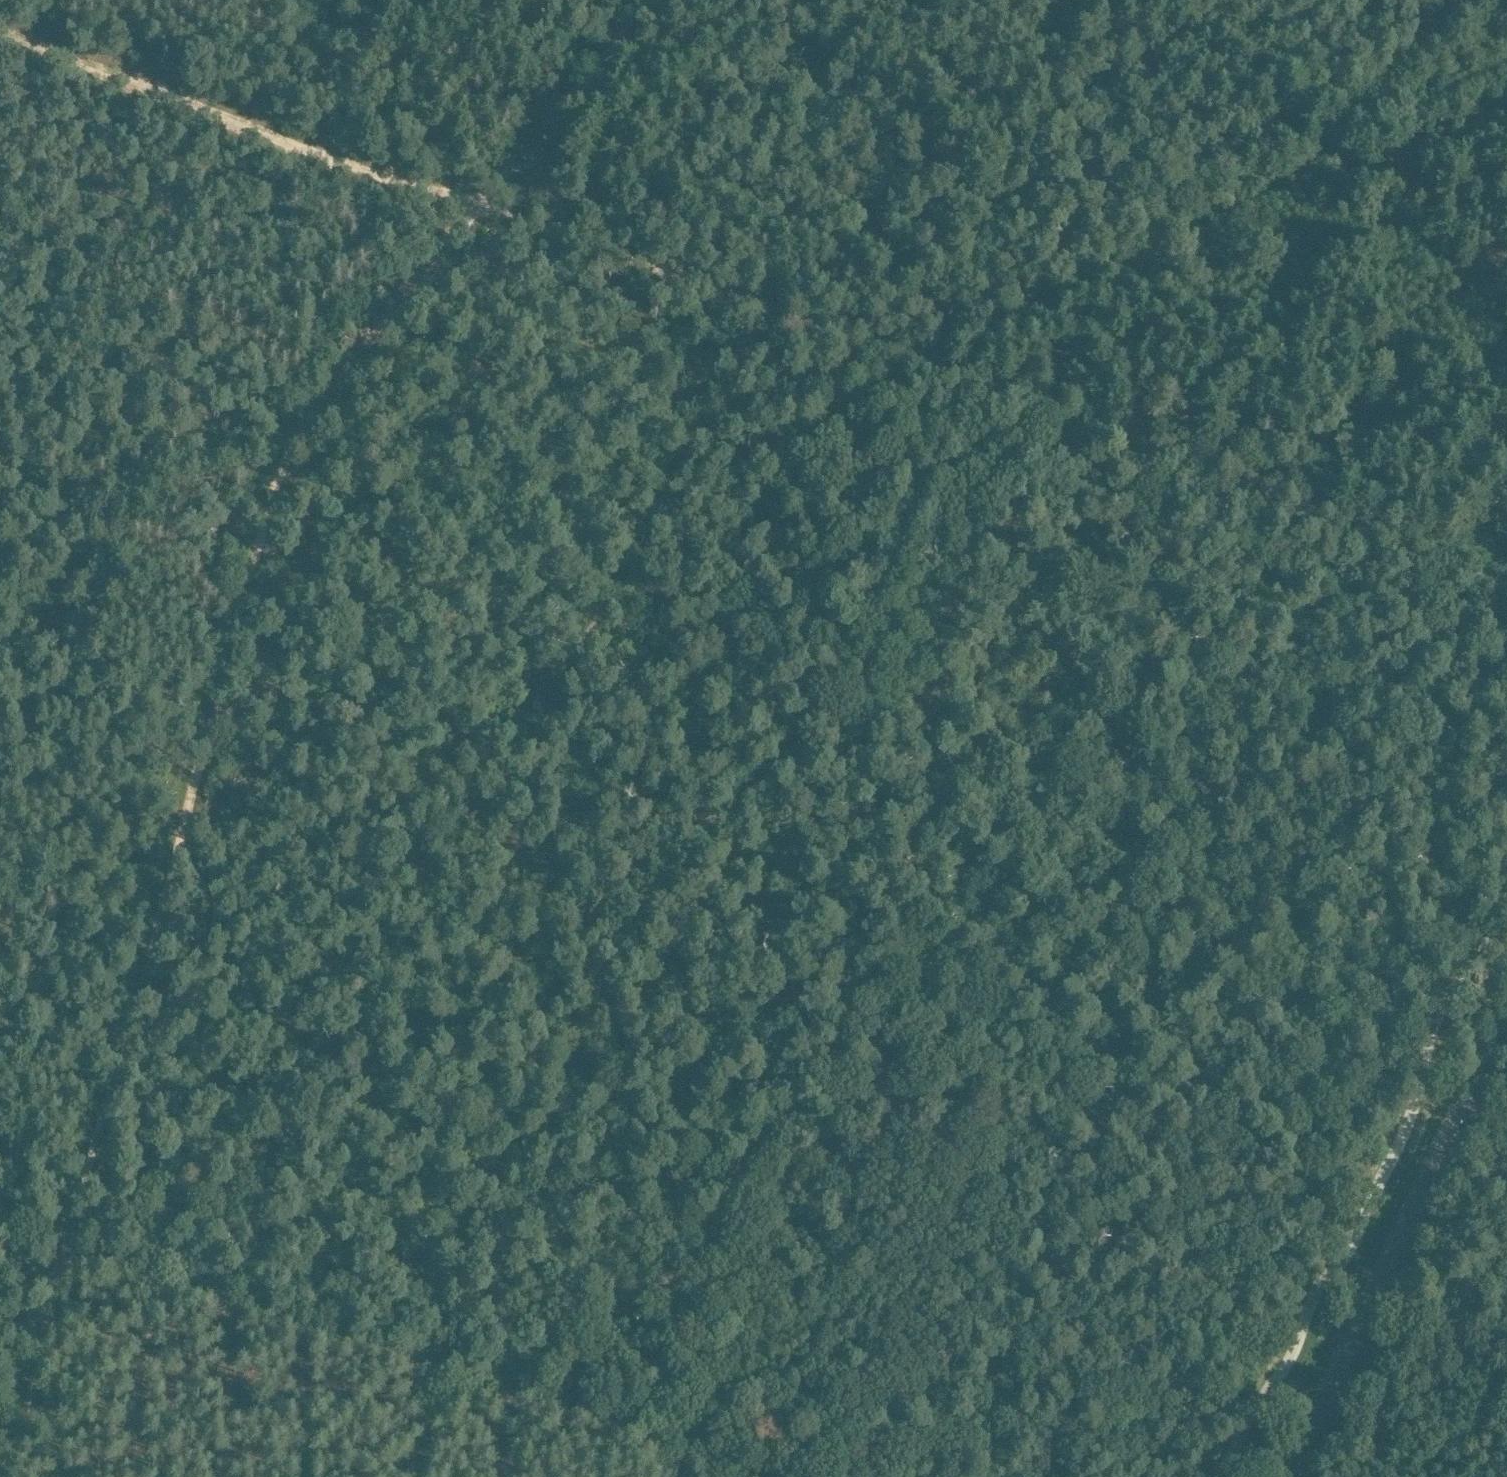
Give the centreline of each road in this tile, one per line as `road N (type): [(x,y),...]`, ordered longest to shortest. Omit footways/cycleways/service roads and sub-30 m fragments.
road 1 (tertiary): [(1293,1476),(1506,1036)]

